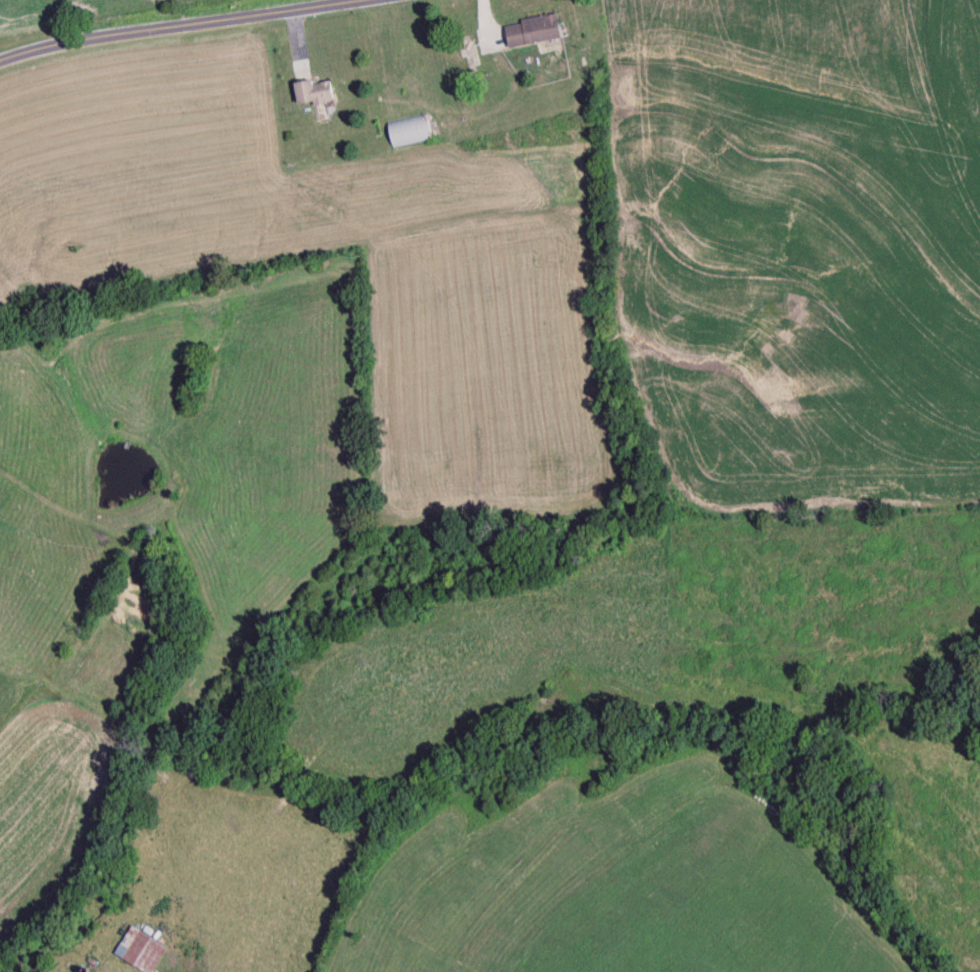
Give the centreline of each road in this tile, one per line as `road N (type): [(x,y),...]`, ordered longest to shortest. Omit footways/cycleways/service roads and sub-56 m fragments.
road 1 (residential): [(0,109),(34,91),(378,0)]

